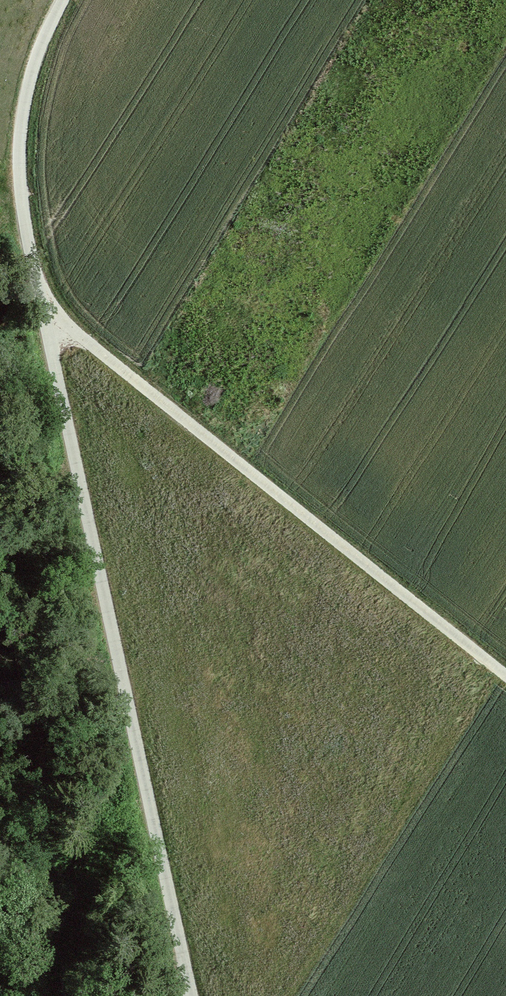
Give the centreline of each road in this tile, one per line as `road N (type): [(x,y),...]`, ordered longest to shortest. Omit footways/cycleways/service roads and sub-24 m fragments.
road 1 (track): [(62,0),(26,101),(22,202),(191,995)]
road 2 (track): [(43,306),(505,676)]

